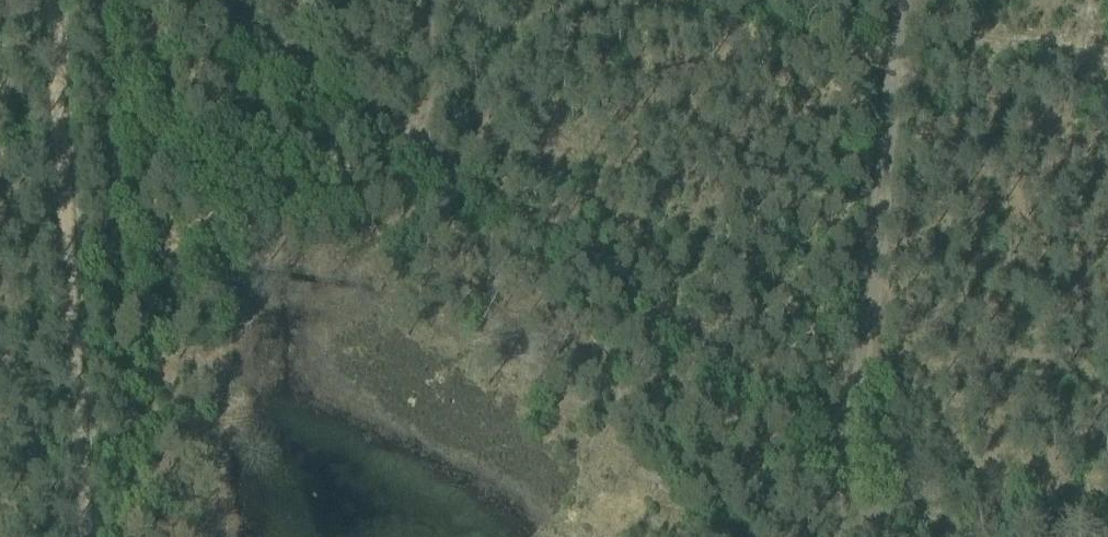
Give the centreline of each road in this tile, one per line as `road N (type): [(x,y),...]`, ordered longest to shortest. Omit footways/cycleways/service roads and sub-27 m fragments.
road 1 (track): [(844,518),(845,440),(430,152)]
road 2 (track): [(51,0),(86,536)]
road 3 (track): [(895,56),(845,440)]
road 4 (track): [(430,152),(216,0)]
road 5 (track): [(895,56),(1107,86)]
road 6 (track): [(844,518),(1038,536)]
road 7 (track): [(428,0),(430,152)]

